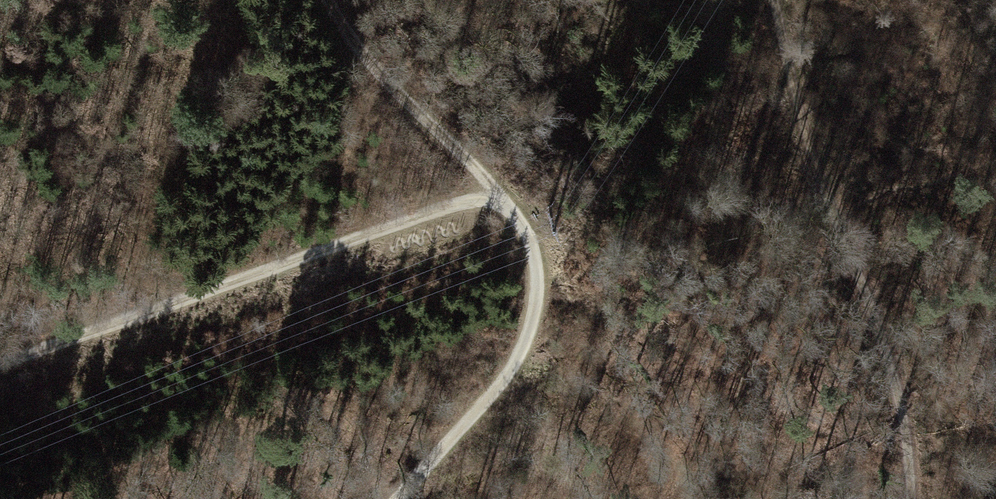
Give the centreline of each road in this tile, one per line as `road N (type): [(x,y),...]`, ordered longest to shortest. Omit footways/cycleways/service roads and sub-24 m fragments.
road 1 (track): [(0,374),(493,184)]
road 2 (track): [(907,498),(903,415),(793,84),(773,0)]
road 3 (track): [(493,184),(533,258),(531,321),(502,379),(397,498)]
road 4 (track): [(493,184),(382,78),(323,0)]

